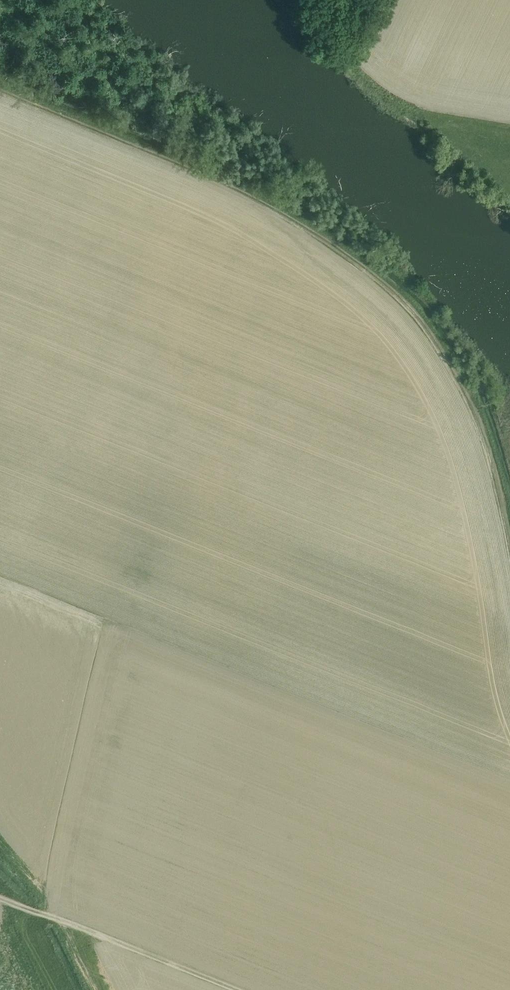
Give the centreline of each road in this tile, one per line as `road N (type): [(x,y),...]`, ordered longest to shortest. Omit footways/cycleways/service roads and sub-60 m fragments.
road 1 (track): [(509,534),(472,400),(432,333),(390,287),(250,196),(0,90)]
road 2 (track): [(236,989),(0,899)]

